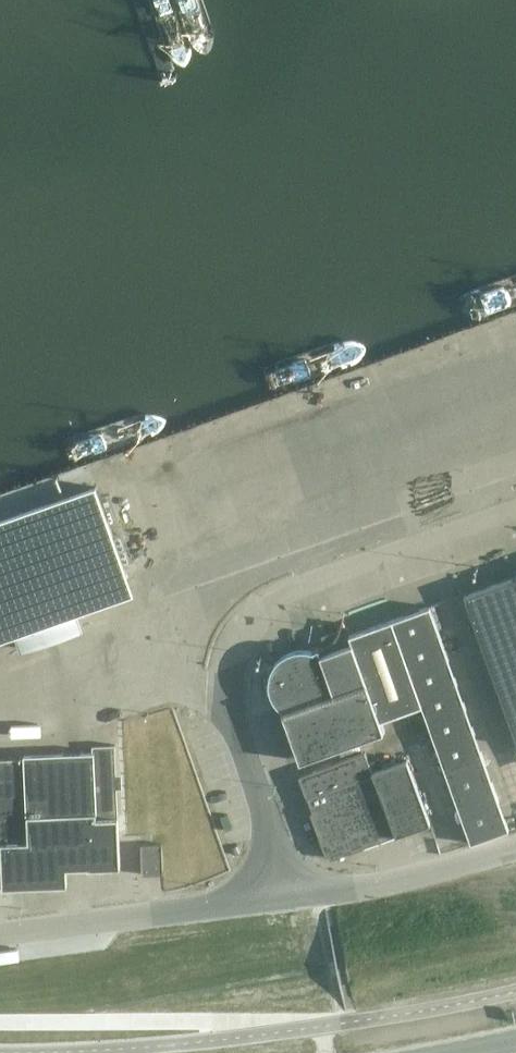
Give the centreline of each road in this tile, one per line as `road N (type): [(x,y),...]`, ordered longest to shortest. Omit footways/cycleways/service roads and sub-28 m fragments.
road 1 (unclassified): [(231,694),(236,644),(268,602),(515,507)]
road 2 (unclassified): [(0,932),(273,899)]
road 3 (unclassified): [(273,899),(409,877),(515,849)]
road 4 (unclassified): [(231,694),(0,708)]
road 5 (unclassified): [(273,899),(265,818),(231,694)]

